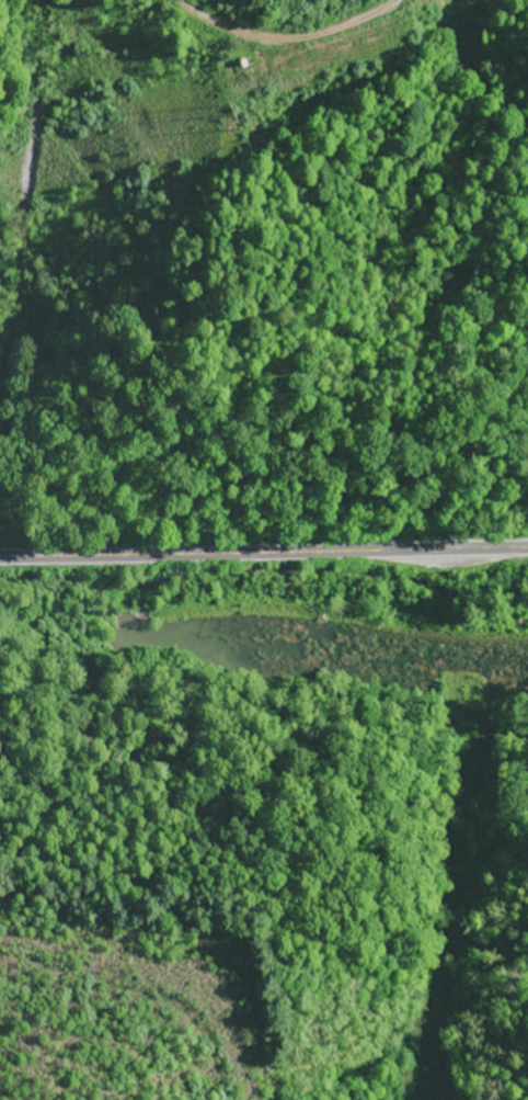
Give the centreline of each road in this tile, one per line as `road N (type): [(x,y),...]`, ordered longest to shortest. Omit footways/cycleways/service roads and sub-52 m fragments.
road 1 (primary): [(527,546),(0,555)]

